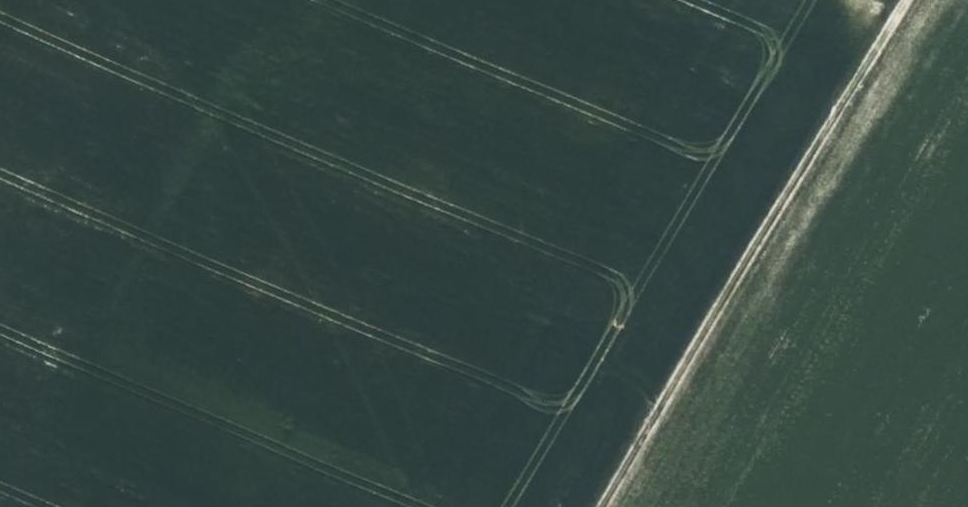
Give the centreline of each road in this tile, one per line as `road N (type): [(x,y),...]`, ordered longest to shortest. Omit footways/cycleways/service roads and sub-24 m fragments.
road 1 (track): [(610,506),(908,0)]

